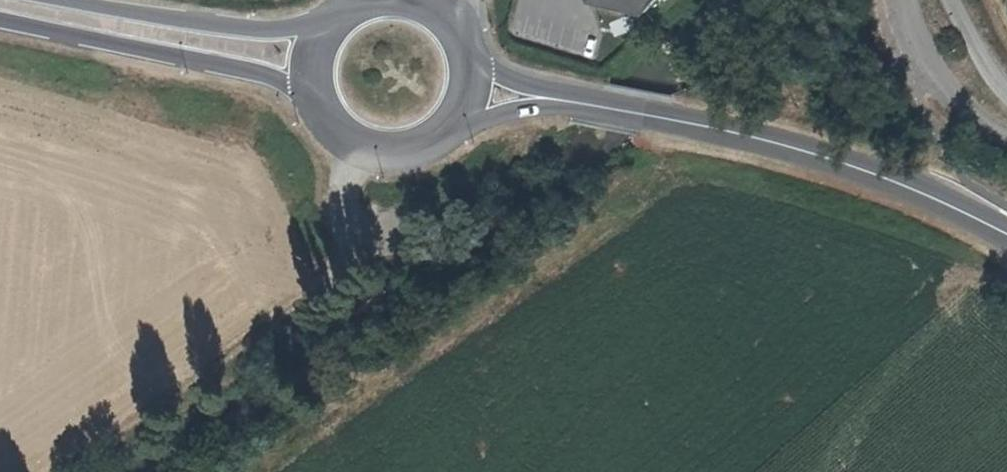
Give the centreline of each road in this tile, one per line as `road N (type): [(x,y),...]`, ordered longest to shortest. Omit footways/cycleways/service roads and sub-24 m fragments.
road 1 (track): [(68,471),(298,304),(335,255),(367,147)]
road 2 (tertiary): [(1006,235),(892,178),(681,122),(589,108)]
road 3 (tertiary): [(0,21),(244,68),(321,99)]
road 4 (tertiary): [(331,29),(230,32),(55,0)]
road 5 (unclassified): [(907,0),(933,78),(1006,140)]
road 6 (tertiary): [(321,99),(347,136),(393,152),(418,146),(459,118)]

